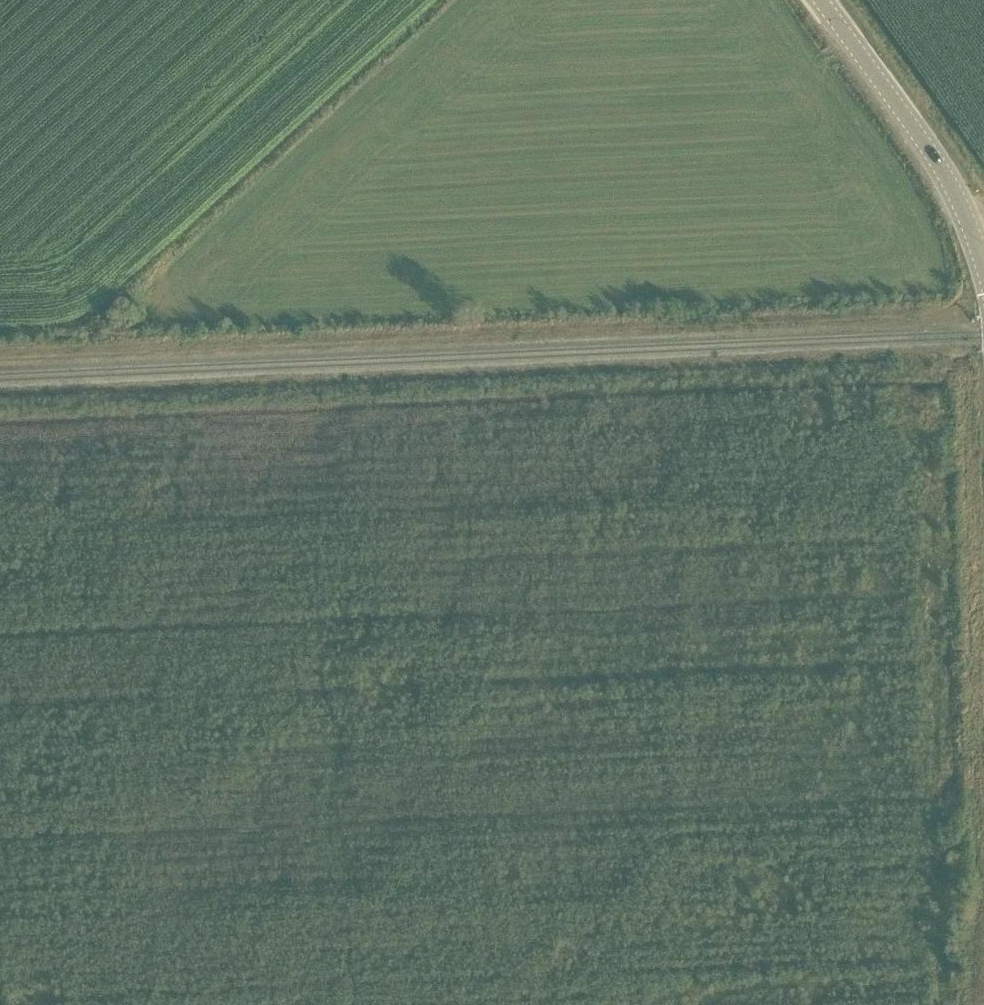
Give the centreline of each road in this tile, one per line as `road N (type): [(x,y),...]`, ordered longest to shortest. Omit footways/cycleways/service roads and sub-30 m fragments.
road 1 (tertiary): [(983,271),(948,170),(824,0)]

